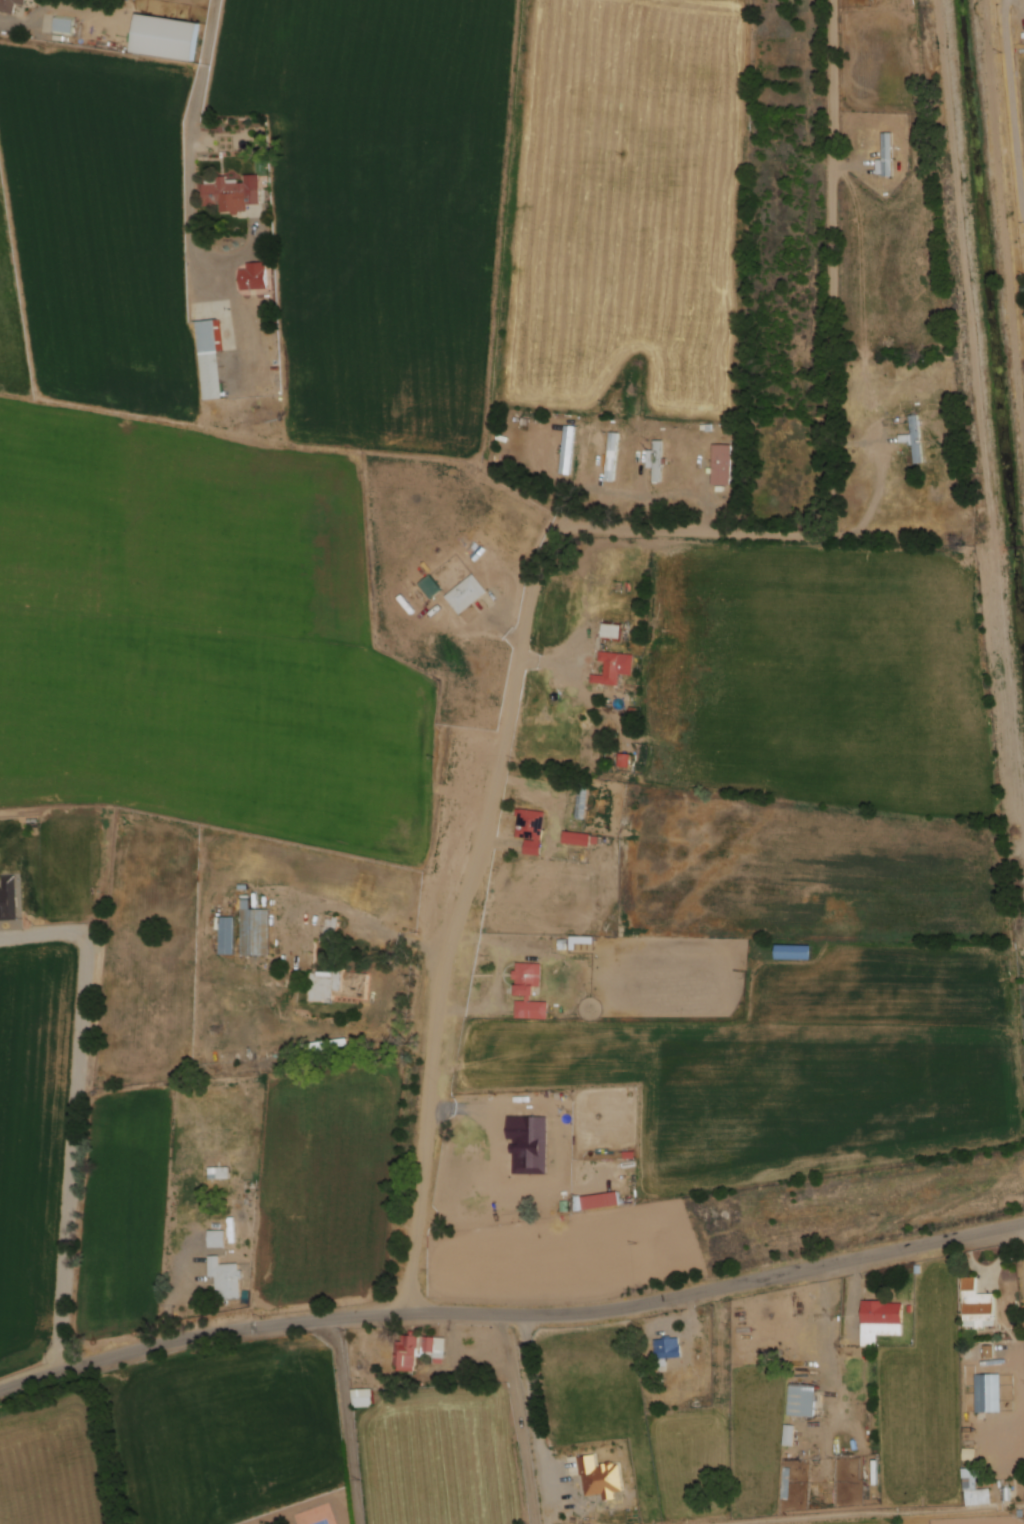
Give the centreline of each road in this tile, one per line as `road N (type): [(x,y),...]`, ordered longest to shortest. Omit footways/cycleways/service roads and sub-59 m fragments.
road 1 (residential): [(408,1313),(440,988),(499,784),(548,544),(562,531),(581,529),(822,535),(838,518),(835,0)]
road 2 (residential): [(0,1393),(195,1336),(408,1313),(608,1311),(1023,1223)]

